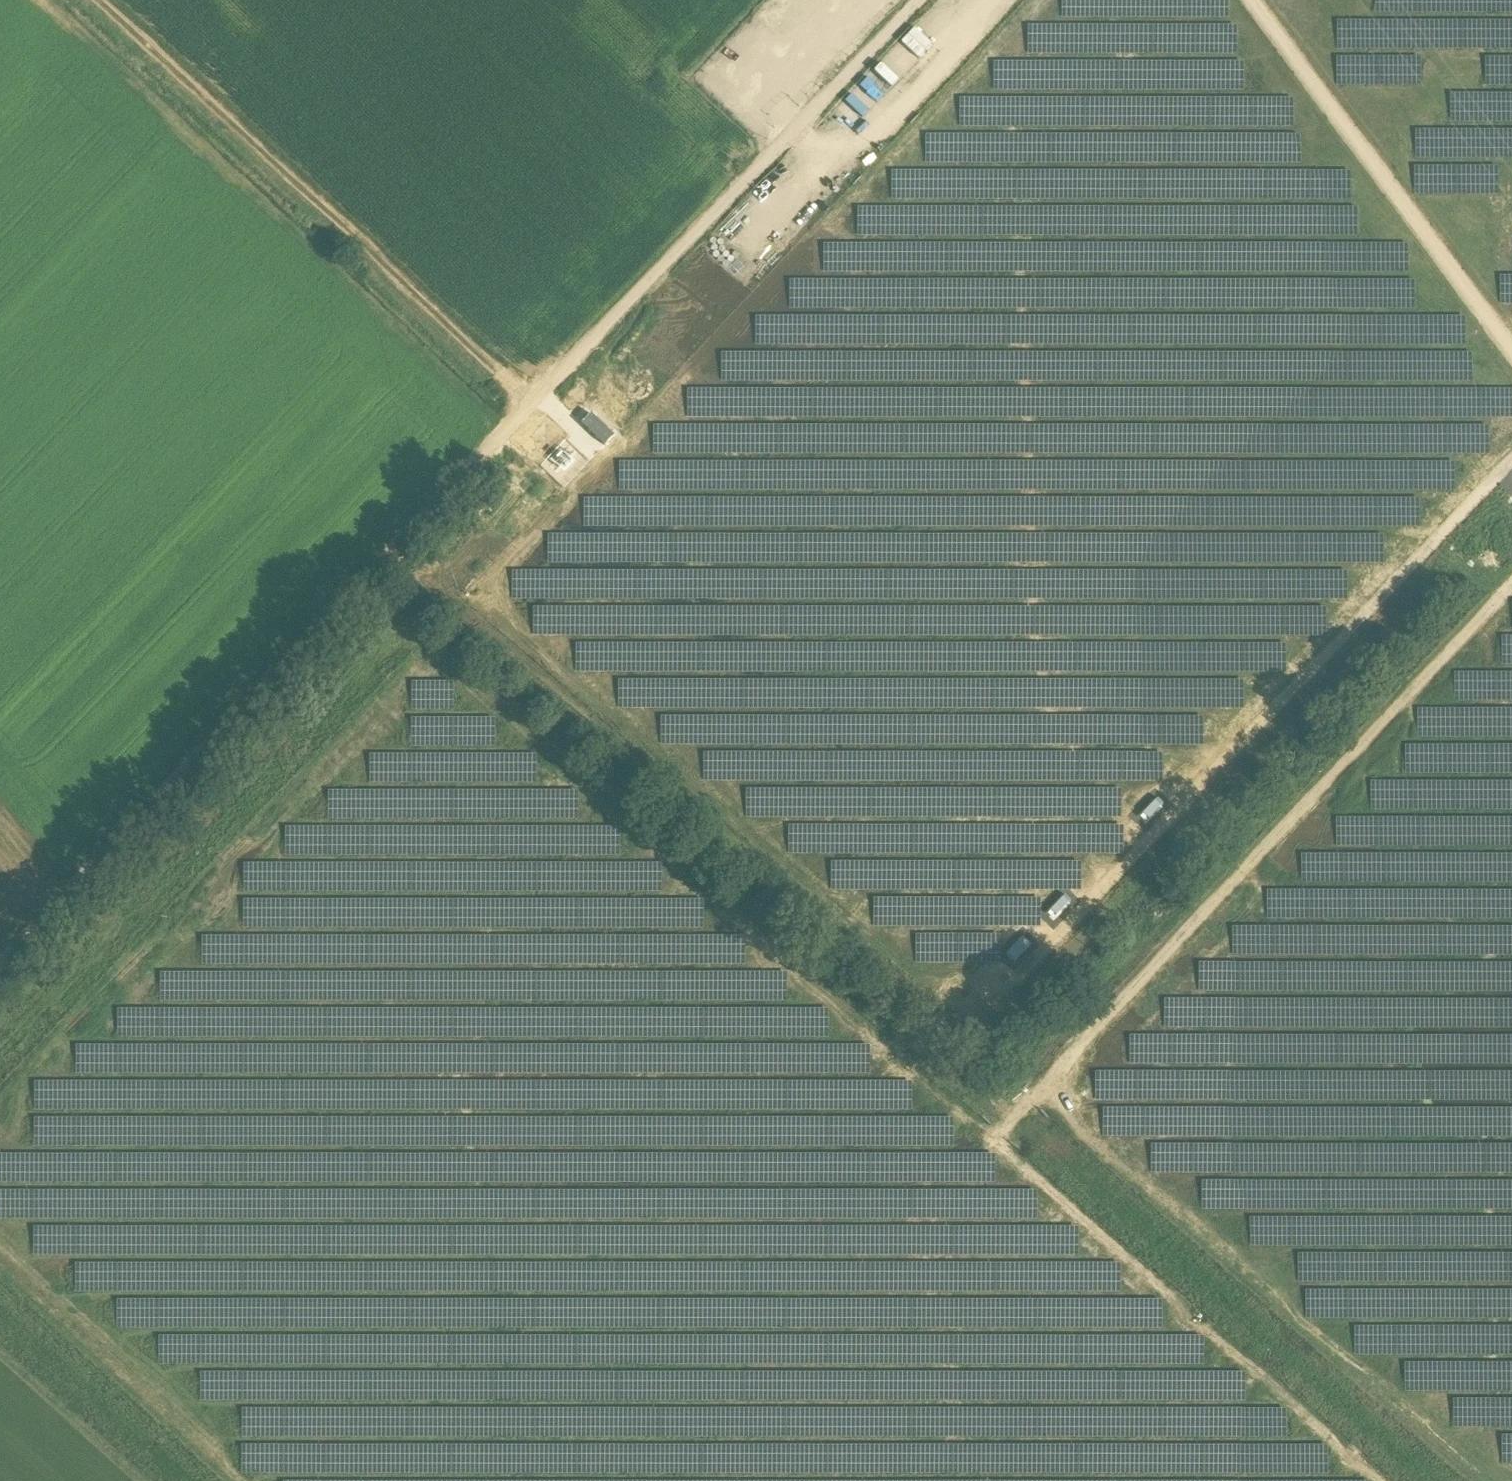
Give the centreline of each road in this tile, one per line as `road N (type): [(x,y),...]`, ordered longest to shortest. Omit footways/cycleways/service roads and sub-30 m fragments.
road 1 (track): [(0,968),(918,0)]
road 2 (track): [(531,408),(99,0)]

